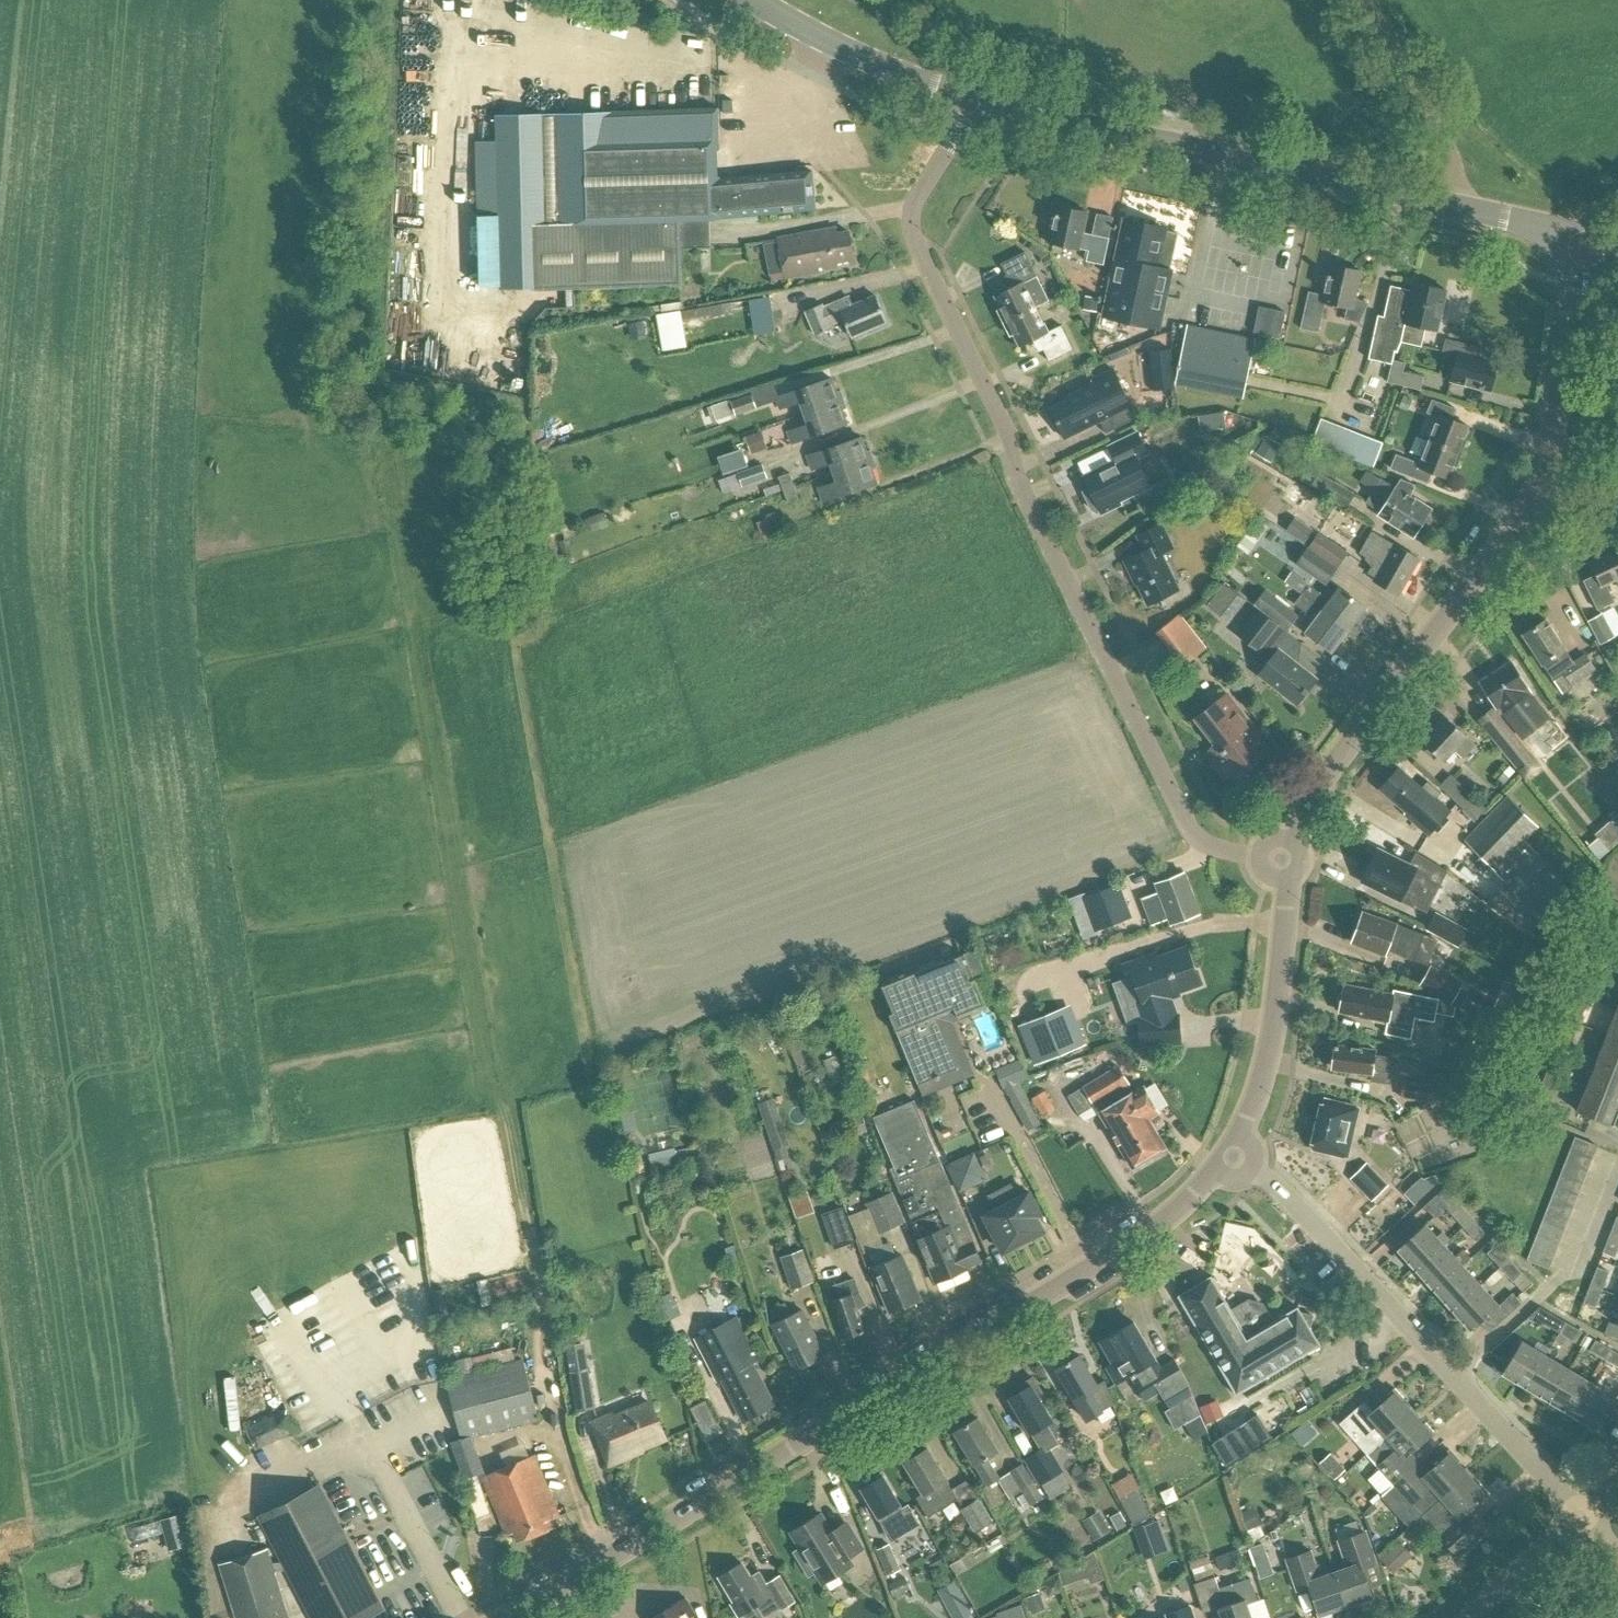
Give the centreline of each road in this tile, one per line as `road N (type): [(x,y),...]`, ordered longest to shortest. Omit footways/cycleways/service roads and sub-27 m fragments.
road 1 (residential): [(1288,865),(1218,850),(1191,831),(1016,473),(1011,436),(914,237),(920,191),(968,96)]
road 2 (tertiary): [(508,1617),(1167,1220),(1231,1157)]
road 3 (track): [(533,1241),(509,1116),(494,1088),(396,524),(386,518)]
road 4 (tertiary): [(1288,865),(1327,775),(1520,519),(1543,474),(1586,235)]
road 5 (tertiary): [(1586,235),(968,96)]
road 6 (unclassified): [(1580,1511),(1282,1185),(1231,1157)]
road 7 (tertiary): [(1231,1157),(1266,1062),(1288,865)]
road 8 (tertiary): [(968,96),(903,74),(756,0)]
road 9 (residential): [(1467,1617),(1580,1511)]

